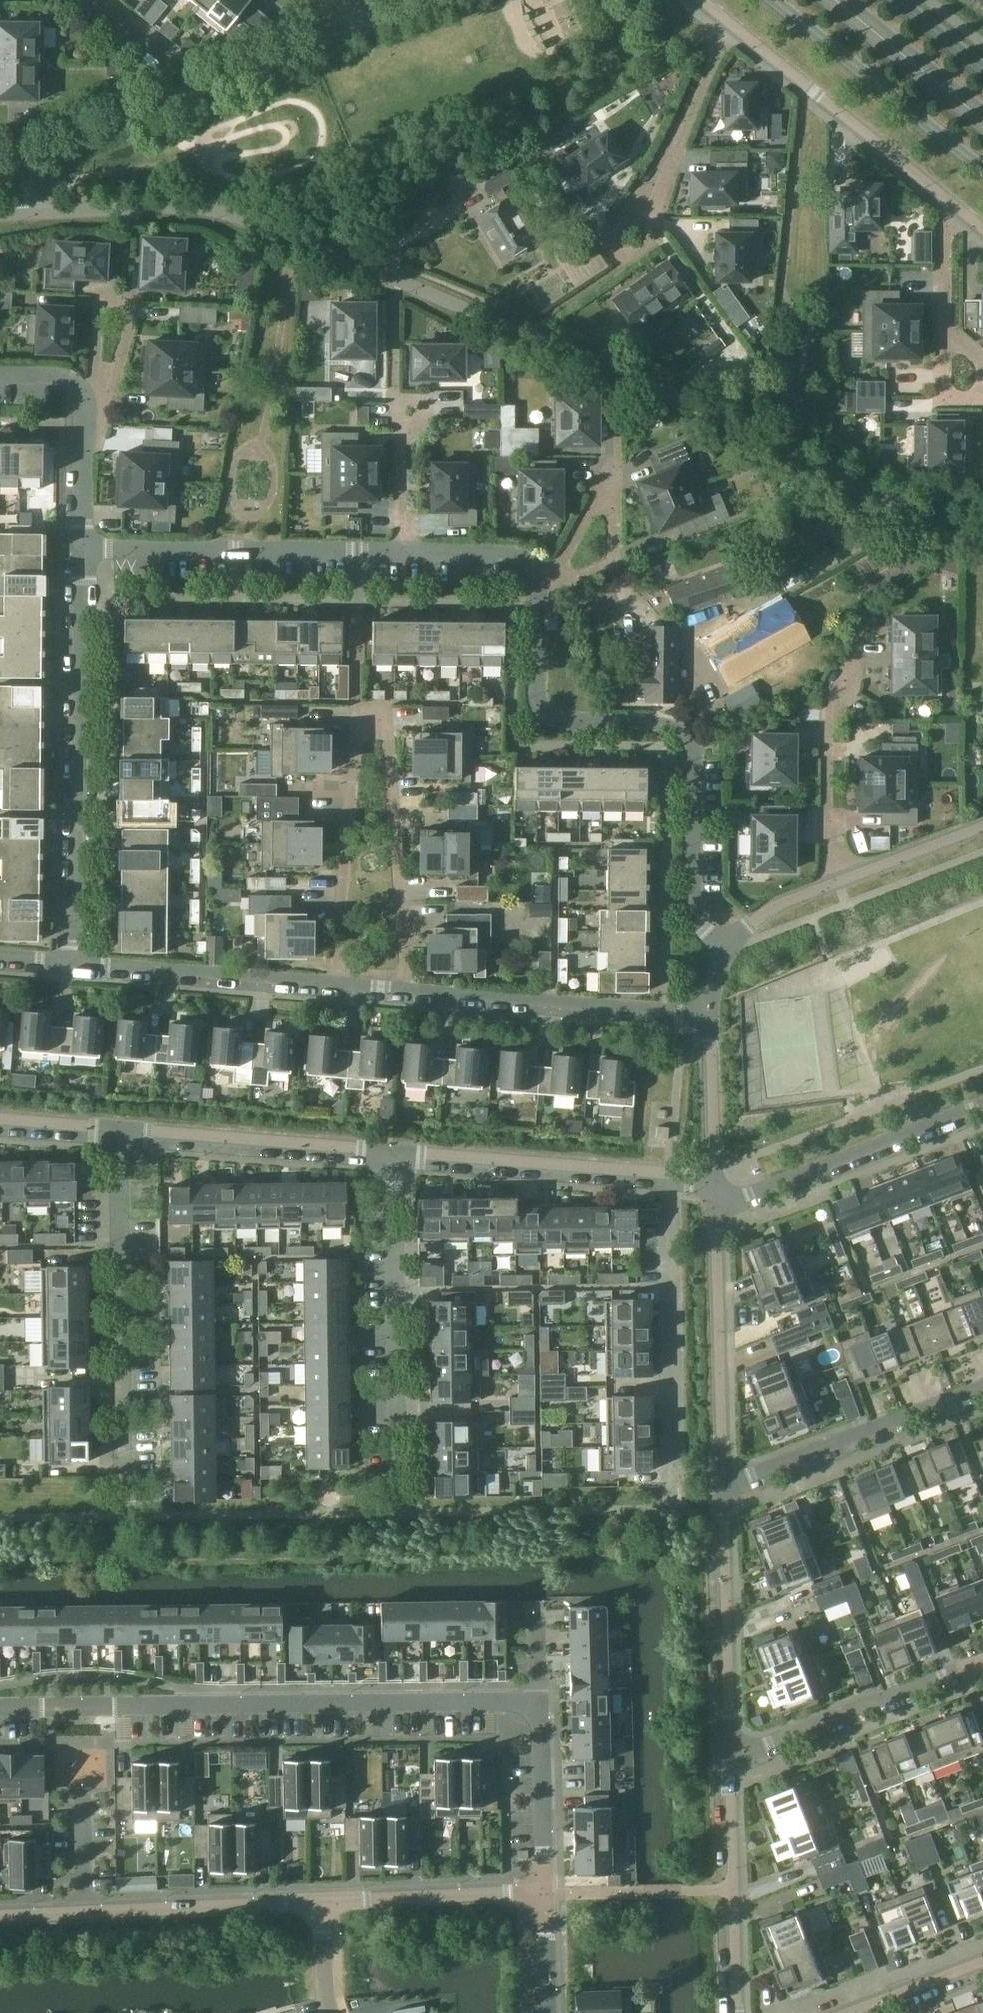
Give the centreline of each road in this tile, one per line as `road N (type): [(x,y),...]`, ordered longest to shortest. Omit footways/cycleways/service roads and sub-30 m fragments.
road 1 (residential): [(0,1709),(547,1705),(544,1894)]
road 2 (residential): [(982,535),(863,490),(717,415),(394,278)]
road 3 (residential): [(406,990),(389,713),(355,711),(331,984)]
road 4 (residential): [(727,948),(691,907),(694,747),(687,731),(545,714),(535,694),(545,586)]
road 5 (residential): [(74,963),(79,547)]
road 6 (residential): [(121,1128),(127,1517)]
road 7 (residential): [(393,1150),(396,1511)]
road 8 (residential): [(393,1150),(714,1176)]
road 9 (residential): [(396,554),(79,547)]
road 10 (residential): [(406,990),(710,1015)]
road 11 (residential): [(982,1102),(715,1206)]
road 12 (residential): [(726,25),(945,202)]
road 13 (residential): [(724,1486),(715,1206)]
road 14 (residential): [(724,1486),(982,1389)]
road 15 (residential): [(121,1128),(393,1150)]
road 16 (residential): [(982,1660),(728,1757)]
road 17 (residential): [(728,1757),(724,1486)]
road 18 (secondary): [(782,0),(982,163)]
road 19 (residential): [(74,963),(331,984)]
road 20 (residential): [(737,2012),(728,1757)]
road 21 (residential): [(726,25),(645,251)]
road 22 (residential): [(86,1917),(319,1905)]
road 23 (residential): [(319,1905),(544,1894)]
road 24 (residential): [(826,689),(827,886)]
road 25 (residential): [(545,586),(619,562),(618,455)]
road 26 (residential): [(945,202),(943,330),(982,361)]
road 27 (residential): [(545,586),(524,553),(396,554)]
road 28 (residential): [(827,886),(982,826)]
road 29 (residential): [(714,1176),(710,1015)]
road 30 (residential): [(396,394),(396,554)]
road 31 (residential): [(105,369),(114,368),(129,309),(119,301),(101,309),(97,363)]
road 32 (residential): [(79,547),(84,394)]
road 33 (residential): [(618,455),(545,586)]
road 34 (residential): [(97,0),(204,87)]
road 35 (residential): [(84,1790),(86,1917)]
road 36 (residential): [(866,2012),(982,1967)]
road 37 (residential): [(0,1118),(121,1128)]
road 38 (residential): [(727,948),(767,910),(827,886)]

